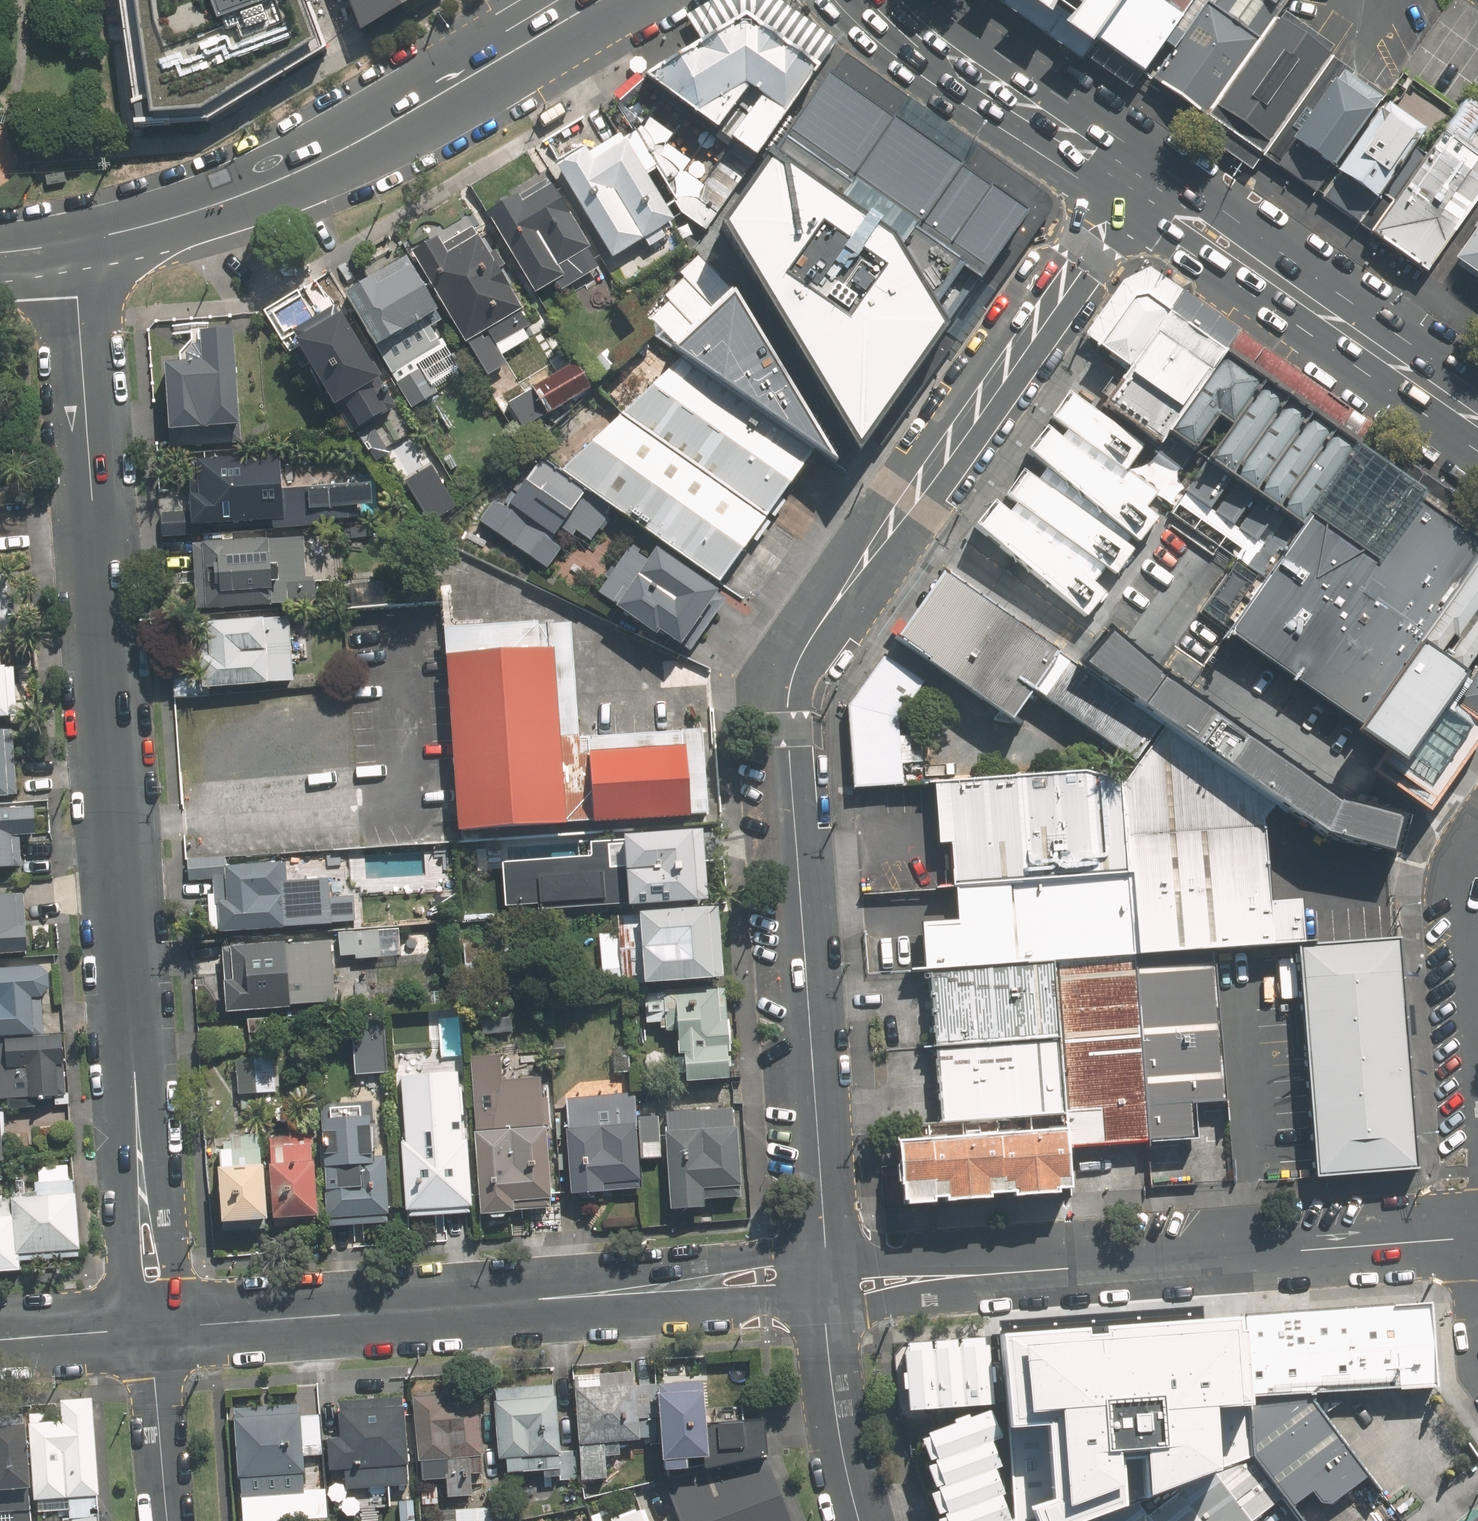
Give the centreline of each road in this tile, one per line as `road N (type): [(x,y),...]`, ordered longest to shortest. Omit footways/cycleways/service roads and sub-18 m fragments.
road 1 (residential): [(826,1281),(788,728),(794,675),(818,628),(1130,178)]
road 2 (residential): [(154,1327),(72,242)]
road 3 (residential): [(154,1327),(826,1281)]
road 4 (residential): [(826,1281),(1477,1234)]
road 5 (secondary): [(599,0),(329,157),(207,208),(72,242)]
road 6 (secondary): [(1130,178),(1477,420)]
road 7 (secondary): [(886,0),(970,71),(1130,178)]
road 8 (residential): [(857,1520),(832,1391),(826,1281)]
road 9 (residential): [(168,1520),(154,1327)]
road 10 (residential): [(0,1339),(154,1327)]

